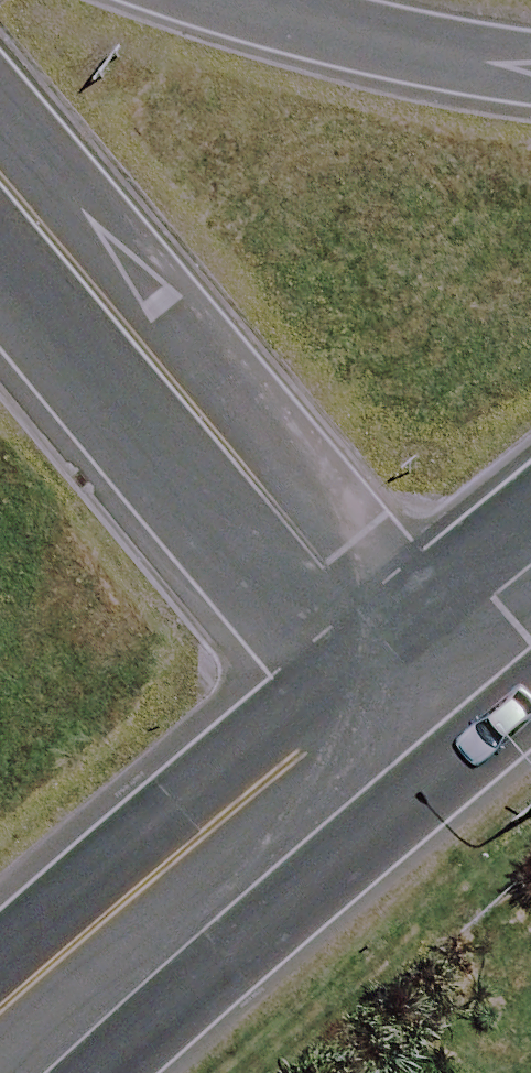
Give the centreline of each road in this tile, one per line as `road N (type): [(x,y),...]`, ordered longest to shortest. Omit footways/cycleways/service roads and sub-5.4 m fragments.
road 1 (tertiary): [(0,190),(427,705)]
road 2 (primary): [(0,1063),(427,705)]
road 3 (primary): [(243,0),(462,61),(530,67)]
road 4 (primary): [(427,705),(530,619)]

